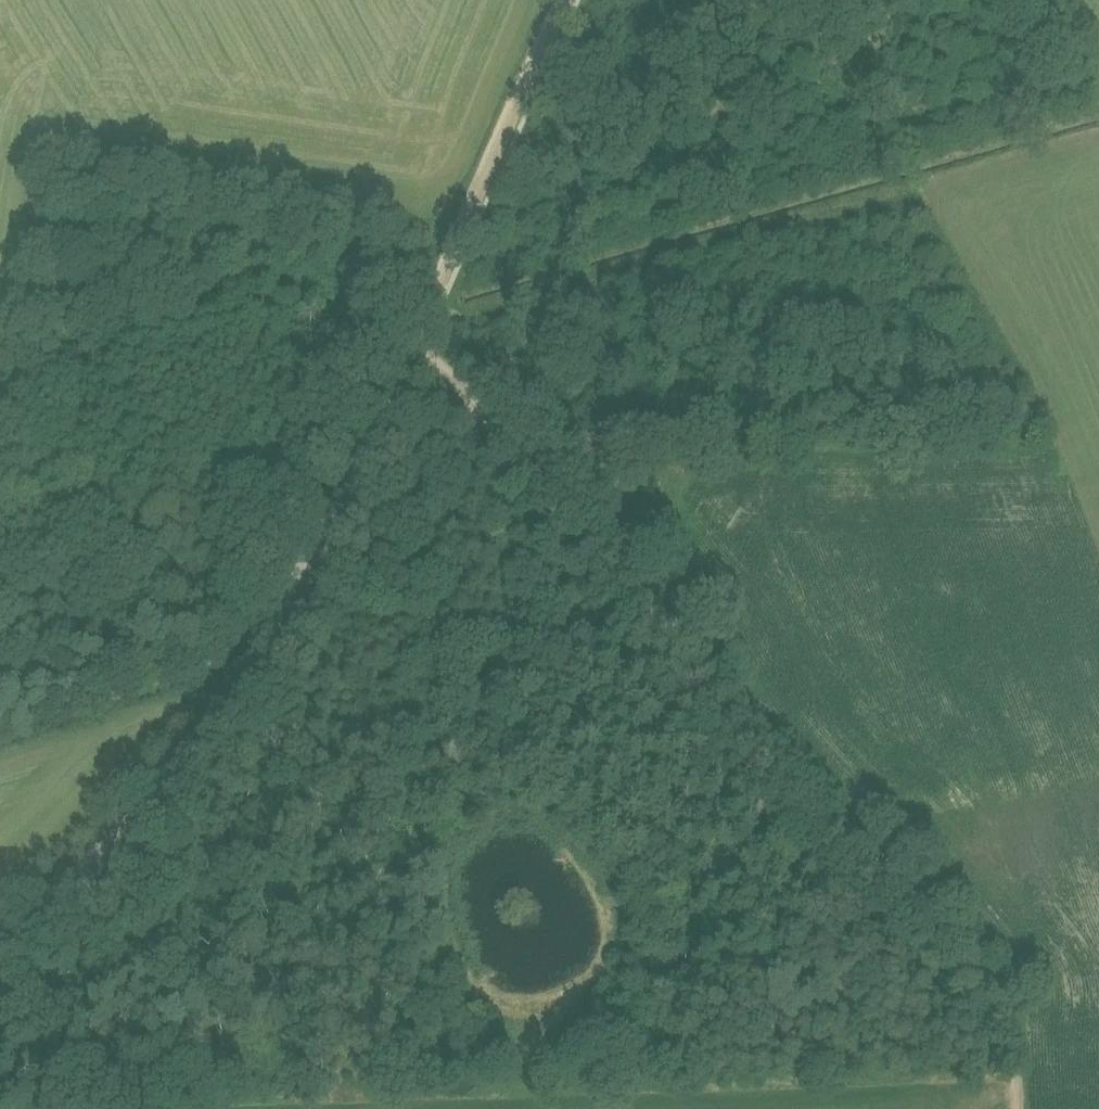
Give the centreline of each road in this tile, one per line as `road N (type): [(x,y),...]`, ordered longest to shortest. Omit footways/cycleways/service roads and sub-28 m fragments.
road 1 (track): [(0,938),(244,670),(556,0)]
road 2 (track): [(398,339),(996,1029),(1008,1047),(1010,1108)]

